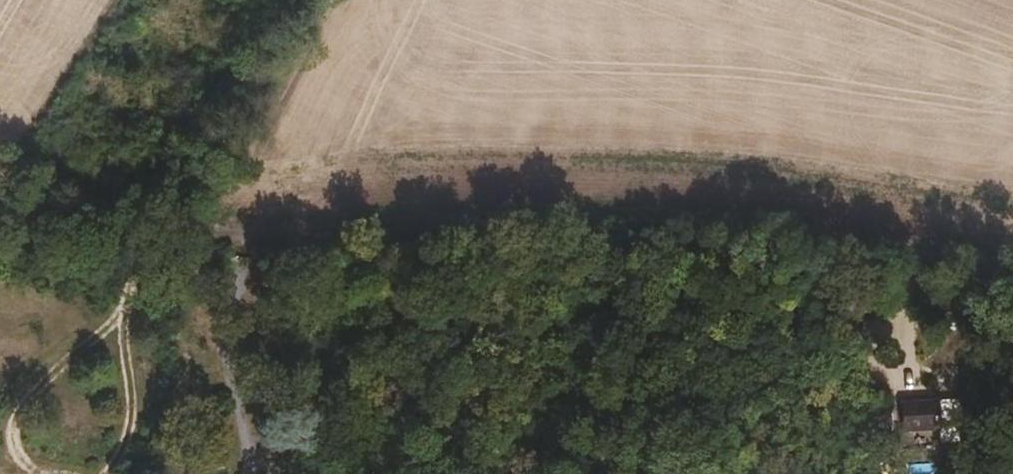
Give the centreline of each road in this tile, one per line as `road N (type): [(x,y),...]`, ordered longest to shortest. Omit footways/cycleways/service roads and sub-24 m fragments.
road 1 (track): [(0,193),(41,212),(302,236),(615,217),(1012,266)]

